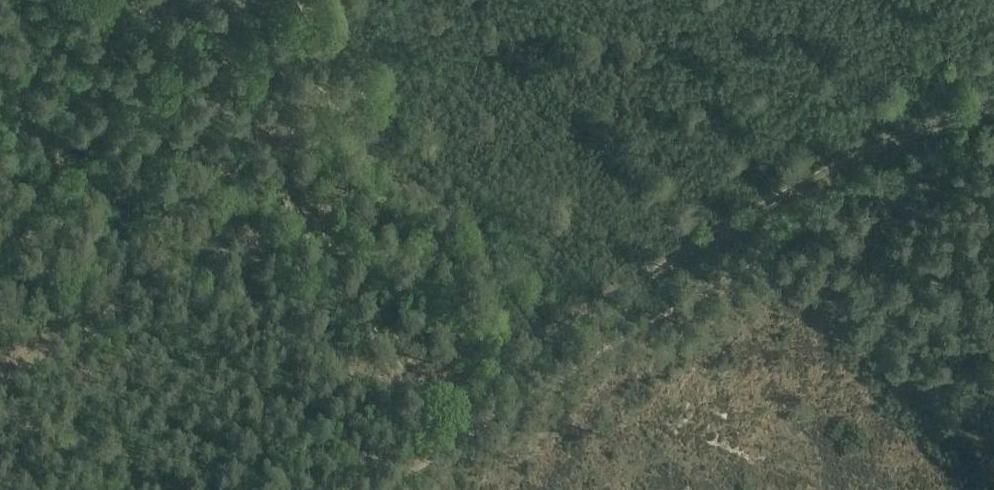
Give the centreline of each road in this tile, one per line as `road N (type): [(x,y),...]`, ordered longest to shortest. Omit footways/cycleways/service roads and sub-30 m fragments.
road 1 (track): [(993,106),(896,140),(761,206),(474,385),(439,394),(406,377),(144,0)]
road 2 (track): [(993,164),(857,198),(381,489)]
road 3 (track): [(0,389),(71,334),(173,278),(303,227)]

